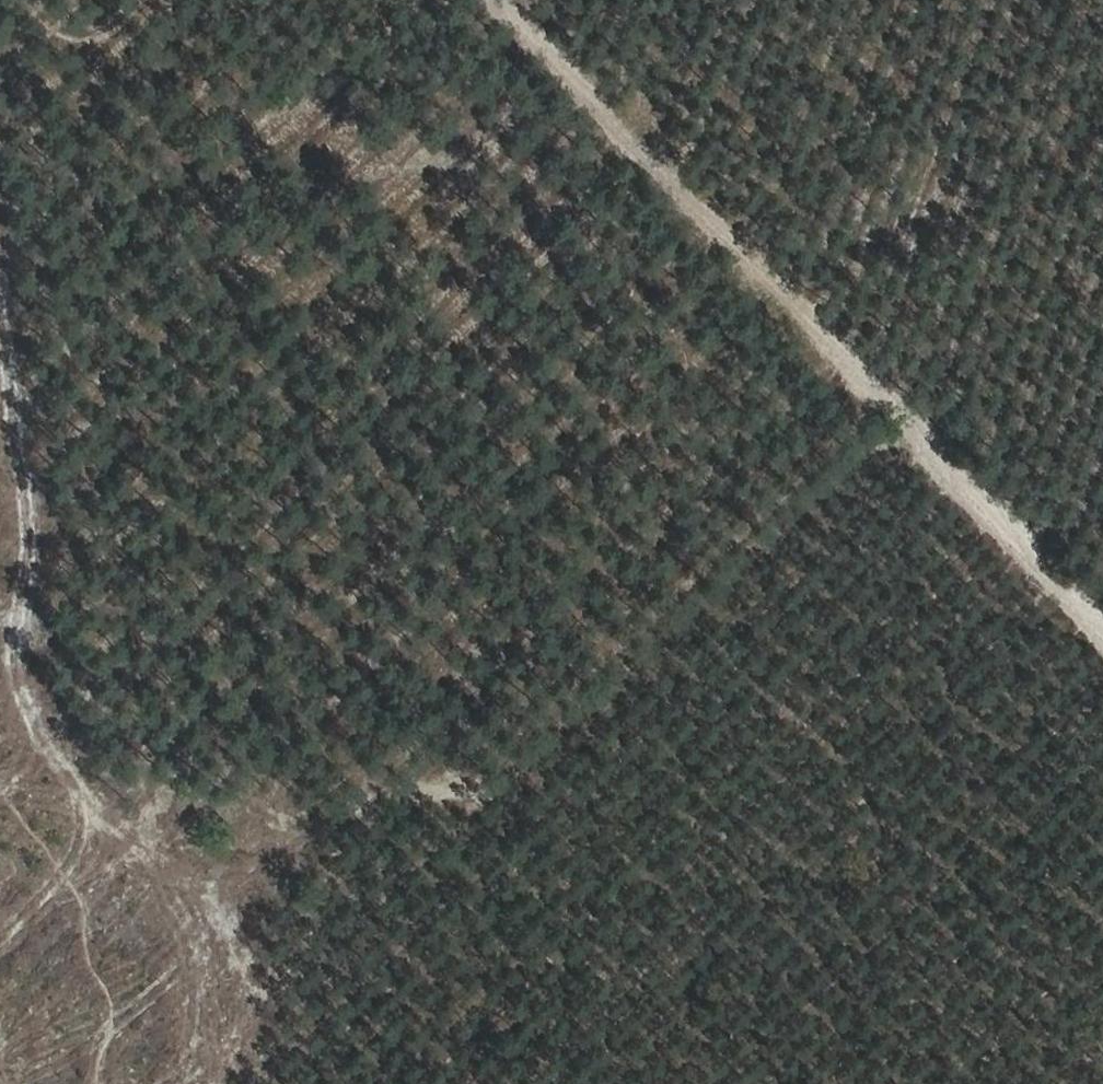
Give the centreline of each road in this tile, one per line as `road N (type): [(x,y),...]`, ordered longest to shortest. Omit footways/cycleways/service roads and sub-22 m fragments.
road 1 (track): [(474,0),(1102,628)]
road 2 (track): [(0,244),(47,474),(63,695),(79,733),(138,797)]

